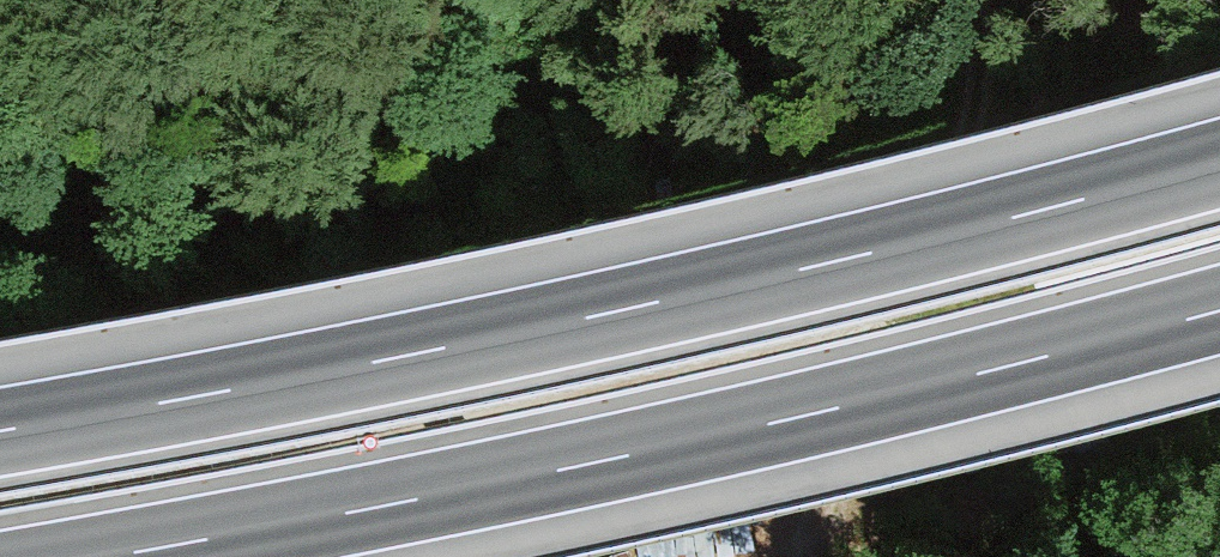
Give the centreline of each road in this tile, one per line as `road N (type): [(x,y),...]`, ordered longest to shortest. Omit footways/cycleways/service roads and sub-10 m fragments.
road 1 (motorway): [(1219,162),(600,315),(0,431)]
road 2 (motorway): [(106,556),(625,456),(1219,310)]
road 3 (track): [(969,0),(980,76),(958,199)]

